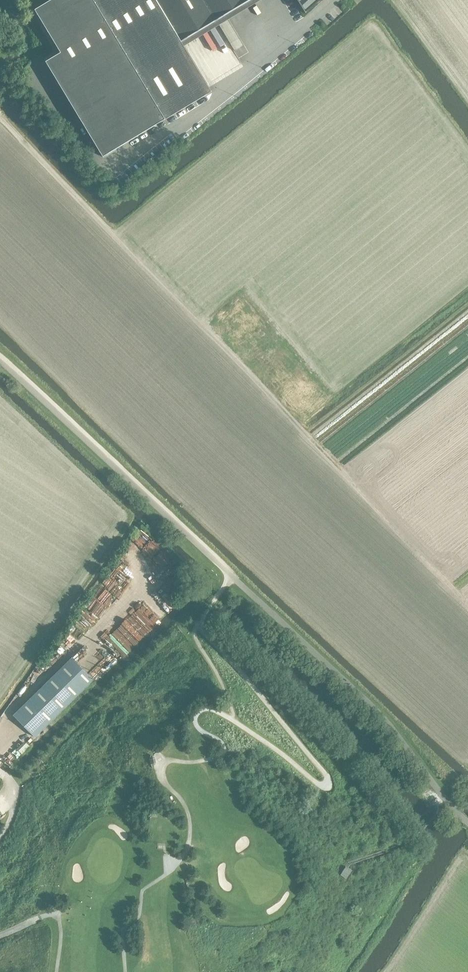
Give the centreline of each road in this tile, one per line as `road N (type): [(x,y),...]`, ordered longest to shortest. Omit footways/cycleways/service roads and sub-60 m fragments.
road 1 (track): [(467,604),(0,115)]

